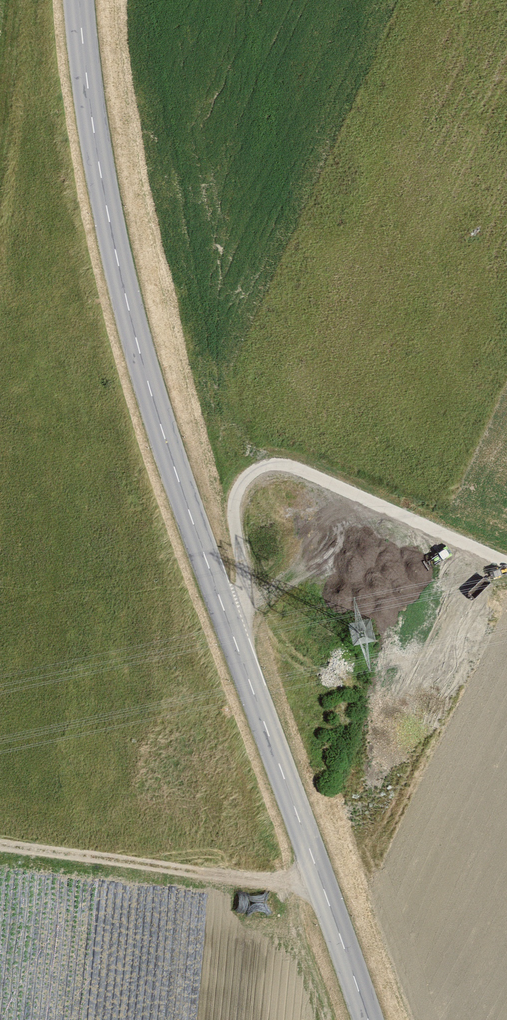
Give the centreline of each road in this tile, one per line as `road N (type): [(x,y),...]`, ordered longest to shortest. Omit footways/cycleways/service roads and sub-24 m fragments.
road 1 (secondary): [(72,0),(98,220),(358,1019)]
road 2 (track): [(238,659),(243,598),(233,514),(253,471),(310,474),(506,562)]

